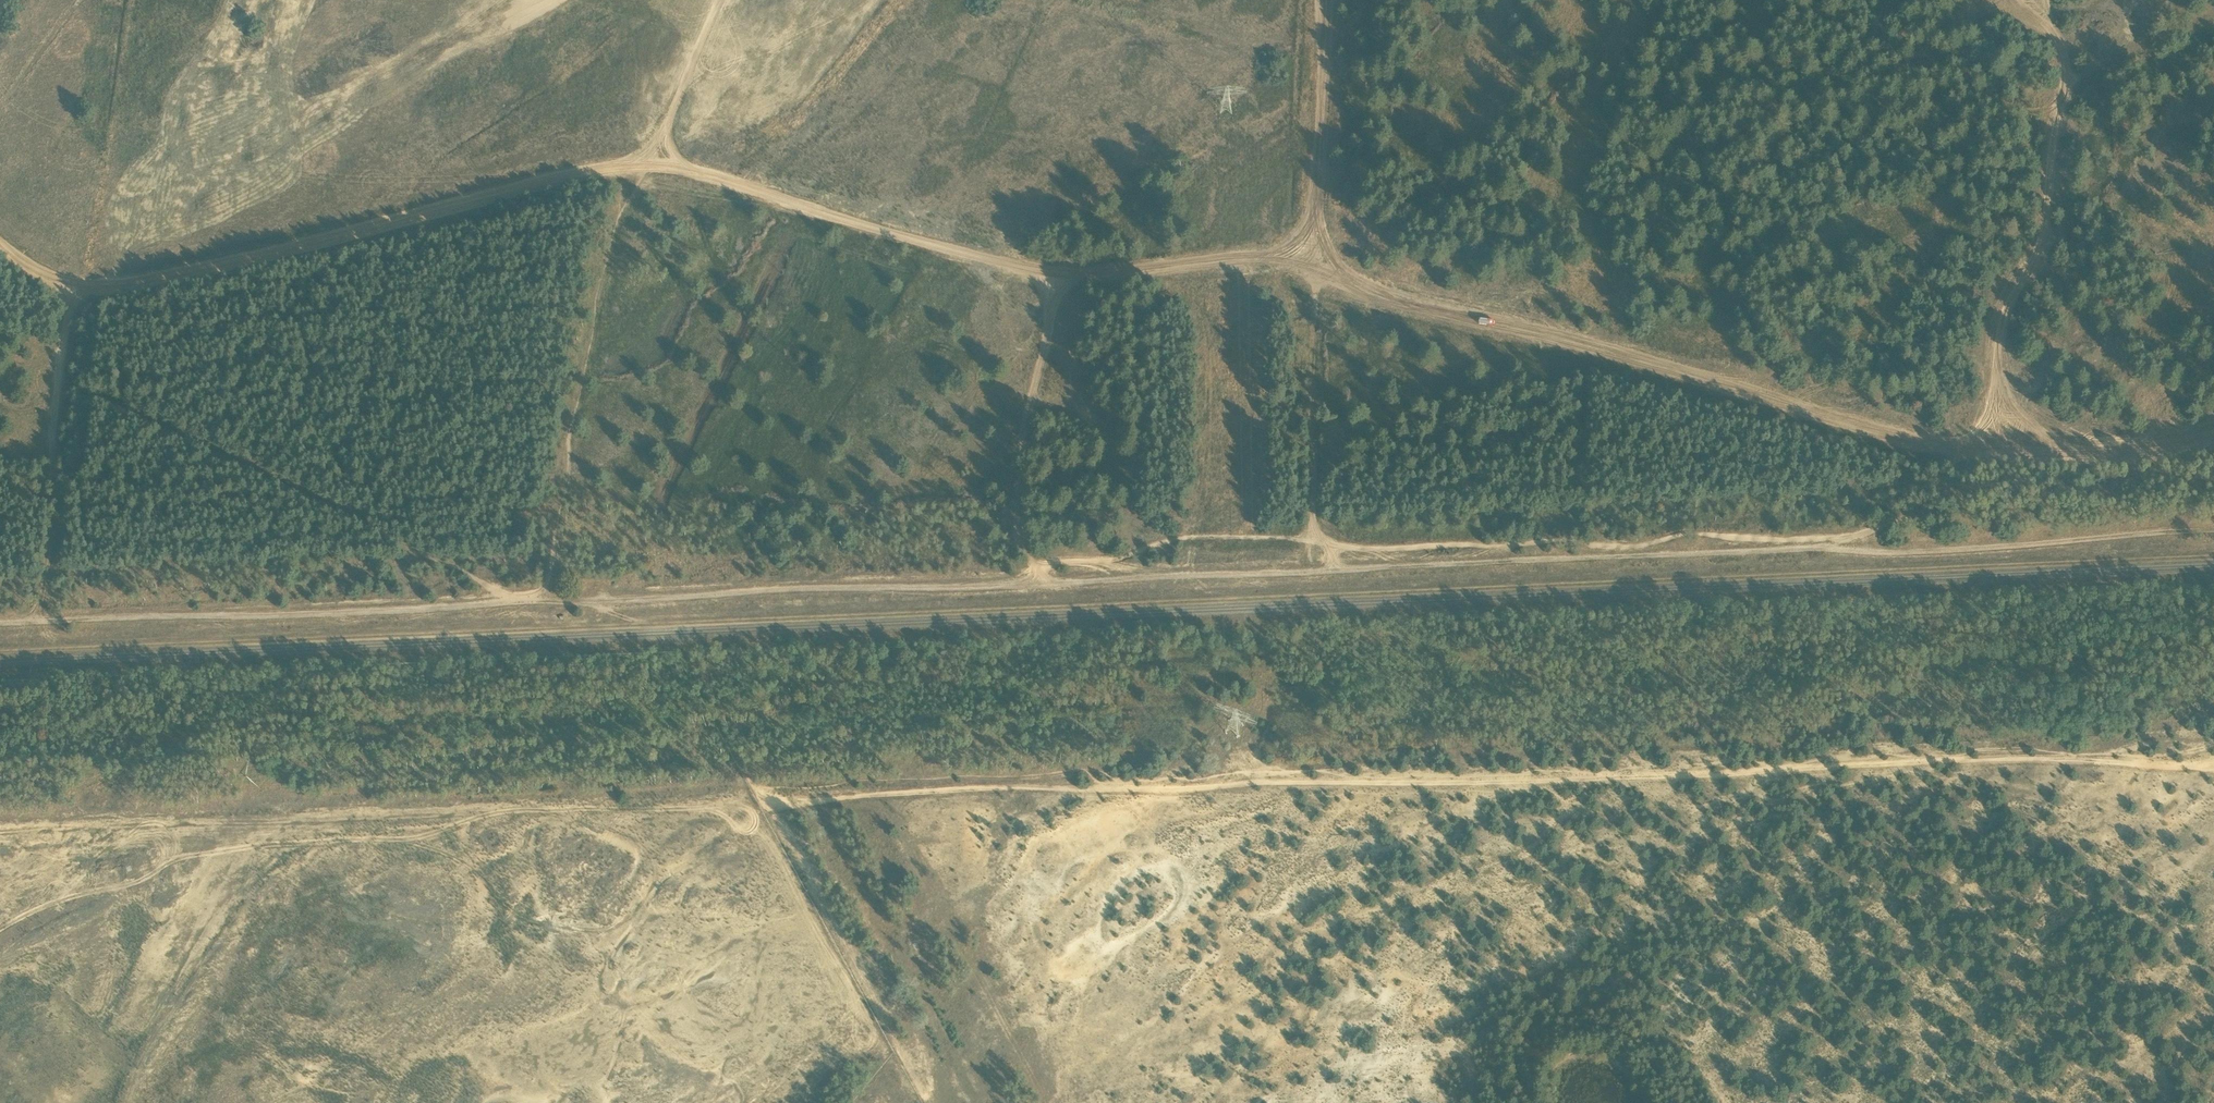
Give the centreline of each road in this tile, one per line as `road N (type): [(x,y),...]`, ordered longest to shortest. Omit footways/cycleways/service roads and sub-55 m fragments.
road 1 (track): [(0,620),(1890,551),(2213,528)]
road 2 (track): [(784,805),(2103,762),(2213,773)]
road 3 (track): [(1330,0),(1316,263),(1392,301),(1529,327),(1939,448)]
road 4 (track): [(648,167),(709,175),(1056,283),(1014,501),(1035,584)]
road 5 (track): [(1056,283),(1277,256),(1316,263),(1315,525),(1332,570)]
road 6 (track): [(1995,434),(2006,392),(2001,348),(2010,296),(2045,254),(2056,202),(2066,84),(2063,43),(2016,0)]
road 7 (track): [(1939,448),(1995,434),(2077,452),(2213,431)]
road 8 (track): [(726,0),(648,167),(623,173)]

